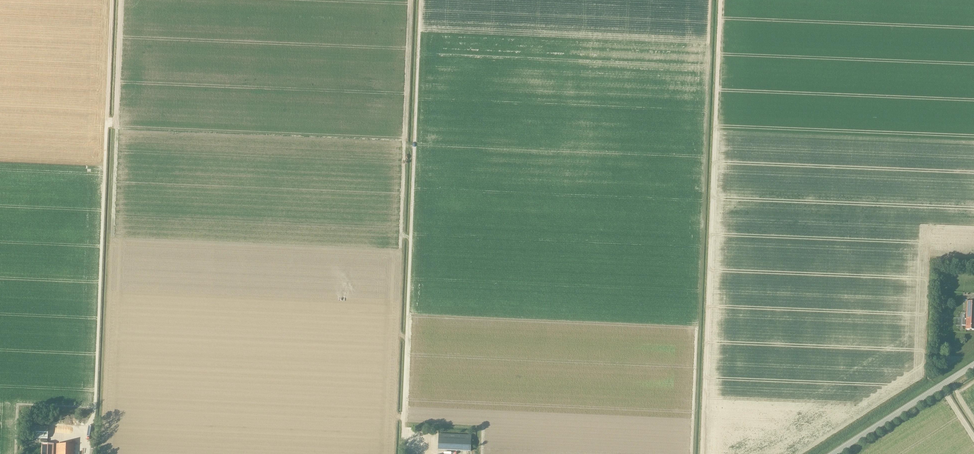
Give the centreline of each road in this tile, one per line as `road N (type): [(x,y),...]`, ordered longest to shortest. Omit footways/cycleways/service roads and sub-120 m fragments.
road 1 (unclassified): [(833,453),(973,365)]

